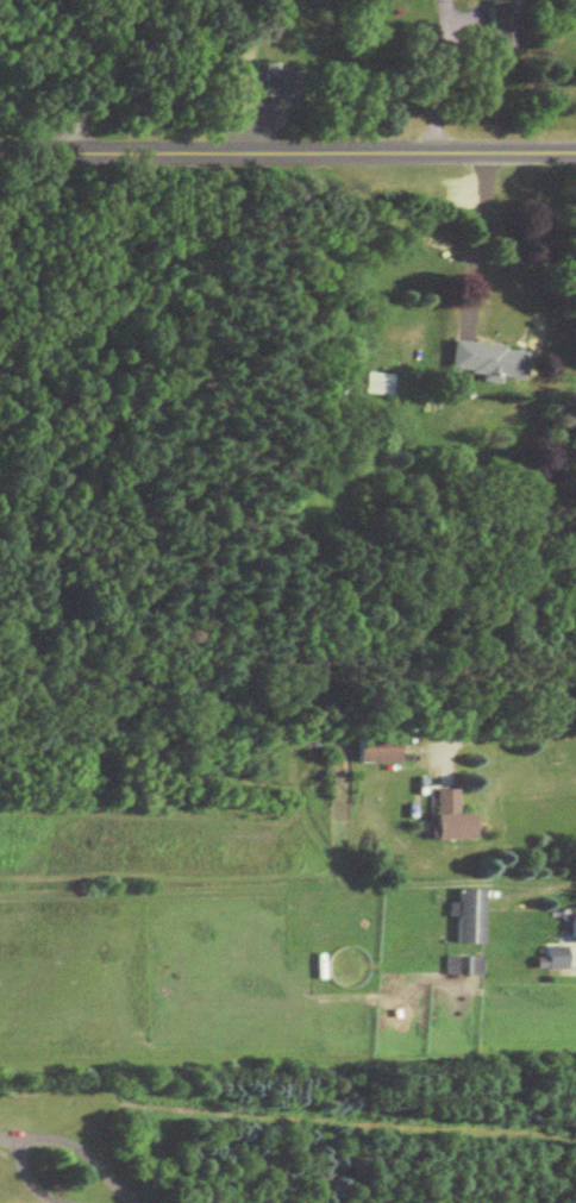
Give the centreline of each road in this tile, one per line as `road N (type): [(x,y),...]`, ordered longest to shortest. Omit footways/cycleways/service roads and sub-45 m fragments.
road 1 (residential): [(0,149),(575,149)]

